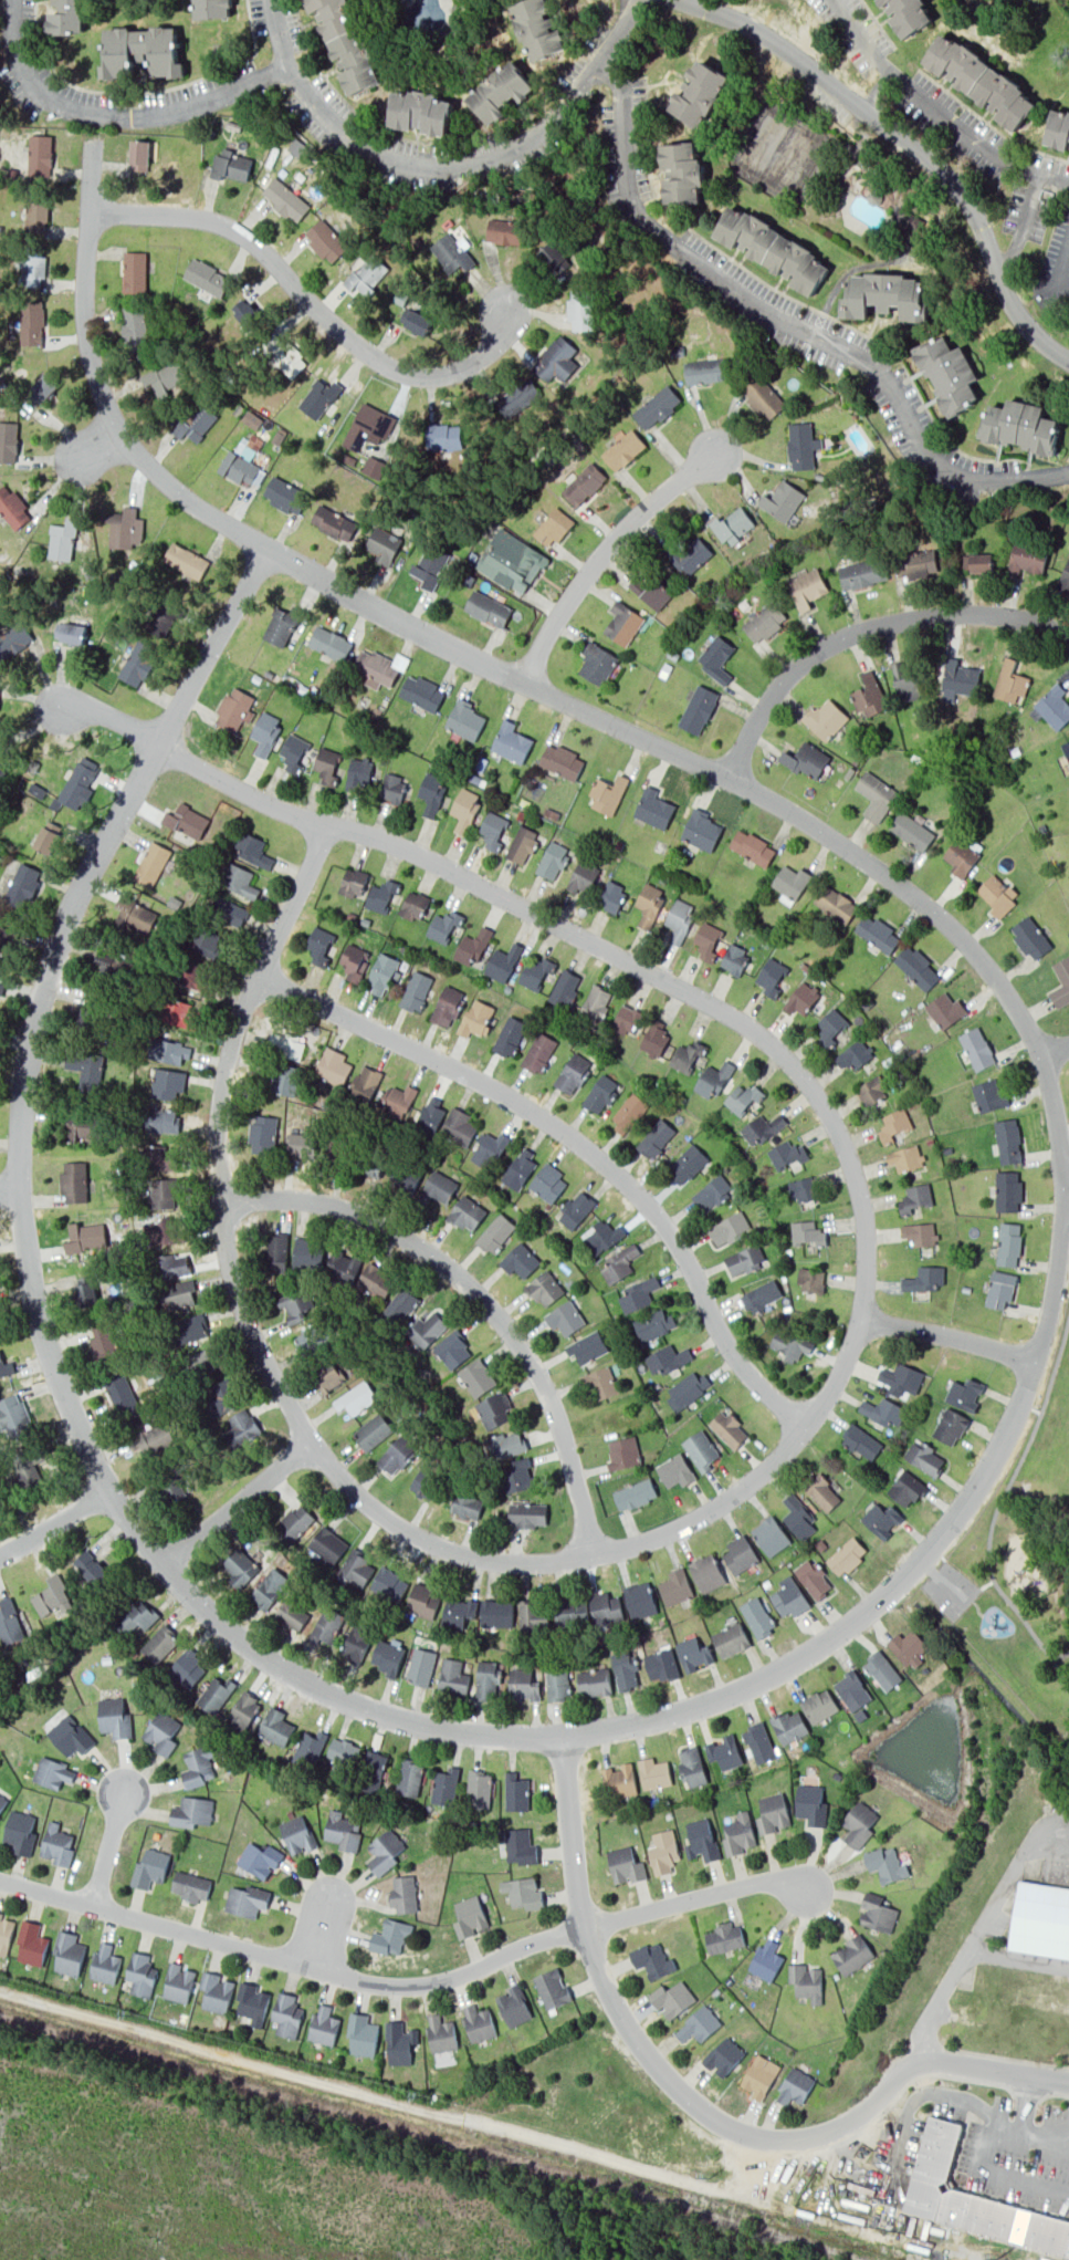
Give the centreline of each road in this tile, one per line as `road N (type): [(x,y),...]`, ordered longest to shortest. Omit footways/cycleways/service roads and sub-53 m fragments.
road 1 (residential): [(265,550),(97,855),(62,939),(23,1089),(20,1185),(41,1323),(88,1447),(189,1597),(290,1676),(419,1726),(562,1737),(726,1698),(855,1622),(952,1527),(1035,1361),(1054,1291),(1062,1187),(1039,1054)]
road 2 (residential): [(1039,1054),(973,955),(845,850),(762,796),(265,550),(168,486),(126,439),(90,354),(90,210)]
road 3 (residential): [(805,1430),(753,1485),(684,1528),(609,1551),(520,1563),(461,1554),(407,1531),(364,1501),(315,1445),(260,1346),(234,1277),(219,1128),(249,997),(328,827)]
road 4 (residential): [(62,704),(105,717),(273,809),(409,851),(731,1018),(779,1053),(839,1139),(866,1238),(862,1318),(836,1385),(805,1430)]
road 5 (residential): [(260,976),(506,1096),(618,1175),(684,1254),(726,1346),(805,1430)]
road 6 (residential): [(1068,470),(1003,481),(945,469),(926,455),(884,382),(866,365),(751,300),(631,210),(622,194),(617,85),(596,61)]
road 7 (residential): [(562,1737),(584,1929),(621,2018),(661,2072),(709,2116),(772,2139),(838,2127),(887,2085)]
road 8 (residential): [(0,1875),(311,1972),(398,1991),(450,1983),(584,1929)]
road 9 (residential): [(221,1200),(283,1199),(364,1216),(460,1274),(545,1391),(566,1438),(589,1554)]
road 10 (residential): [(669,0),(741,27),(940,177),(966,209),(1008,311),(1068,368)]
road 11 (residential): [(634,0),(535,142),(446,167),(382,159),(328,125),(286,66),(271,0)]
road 12 (residential): [(90,210),(210,219),(239,230),(367,355),(413,378),(444,381),(473,371),(493,347),(505,310)]
road 13 (residential): [(1068,640),(1018,615),(977,611),(925,613),(852,632),(779,685),(725,780)]
road 14 (residential): [(286,66),(171,112),(86,108),(50,91),(23,58),(18,0)]
road 15 (residential): [(524,681),(602,554),(711,455)]
road 16 (residential): [(584,1929),(751,1883),(805,1888)]
road 17 (residential): [(163,1564),(315,1445)]
road 18 (residential): [(887,2085),(905,2065),(924,2061),(1068,2081)]
road 19 (residential): [(862,1318),(1035,1361)]
road 20 (residential): [(109,1485),(0,1554)]

